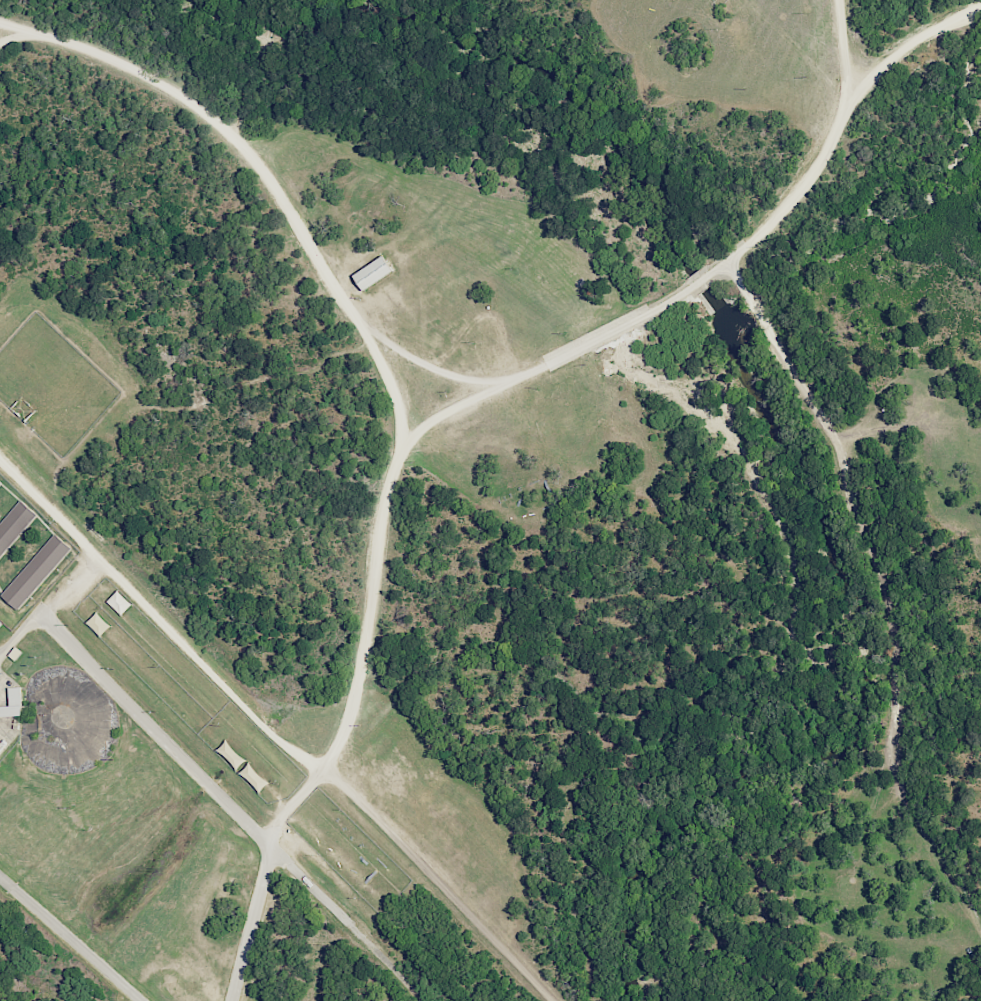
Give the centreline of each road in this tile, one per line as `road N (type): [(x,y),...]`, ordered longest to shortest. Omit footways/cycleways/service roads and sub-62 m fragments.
road 1 (residential): [(232,1000),(280,827),(340,753),(352,721),(404,436),(402,386),(262,175),(213,119),(97,52),(0,25)]
road 2 (residential): [(508,384),(654,376),(689,392),(793,546),(795,609),(633,763),(564,799),(597,1000)]
road 3 (residential): [(0,464),(274,738),(363,800),(553,1000)]
road 4 (track): [(729,263),(845,455),(903,654),(897,787),(980,926)]
road 5 (residential): [(842,0),(851,108),(801,198),(699,284),(579,354),(445,415),(411,439),(396,464)]
road 6 (residential): [(304,879),(40,620),(0,658)]
road 7 (residential): [(140,1000),(0,879)]
road 8 (track): [(427,1000),(304,879)]
road 9 (residential): [(980,11),(899,56),(851,108)]
road 10 (residential): [(376,343),(452,378),(508,384)]

